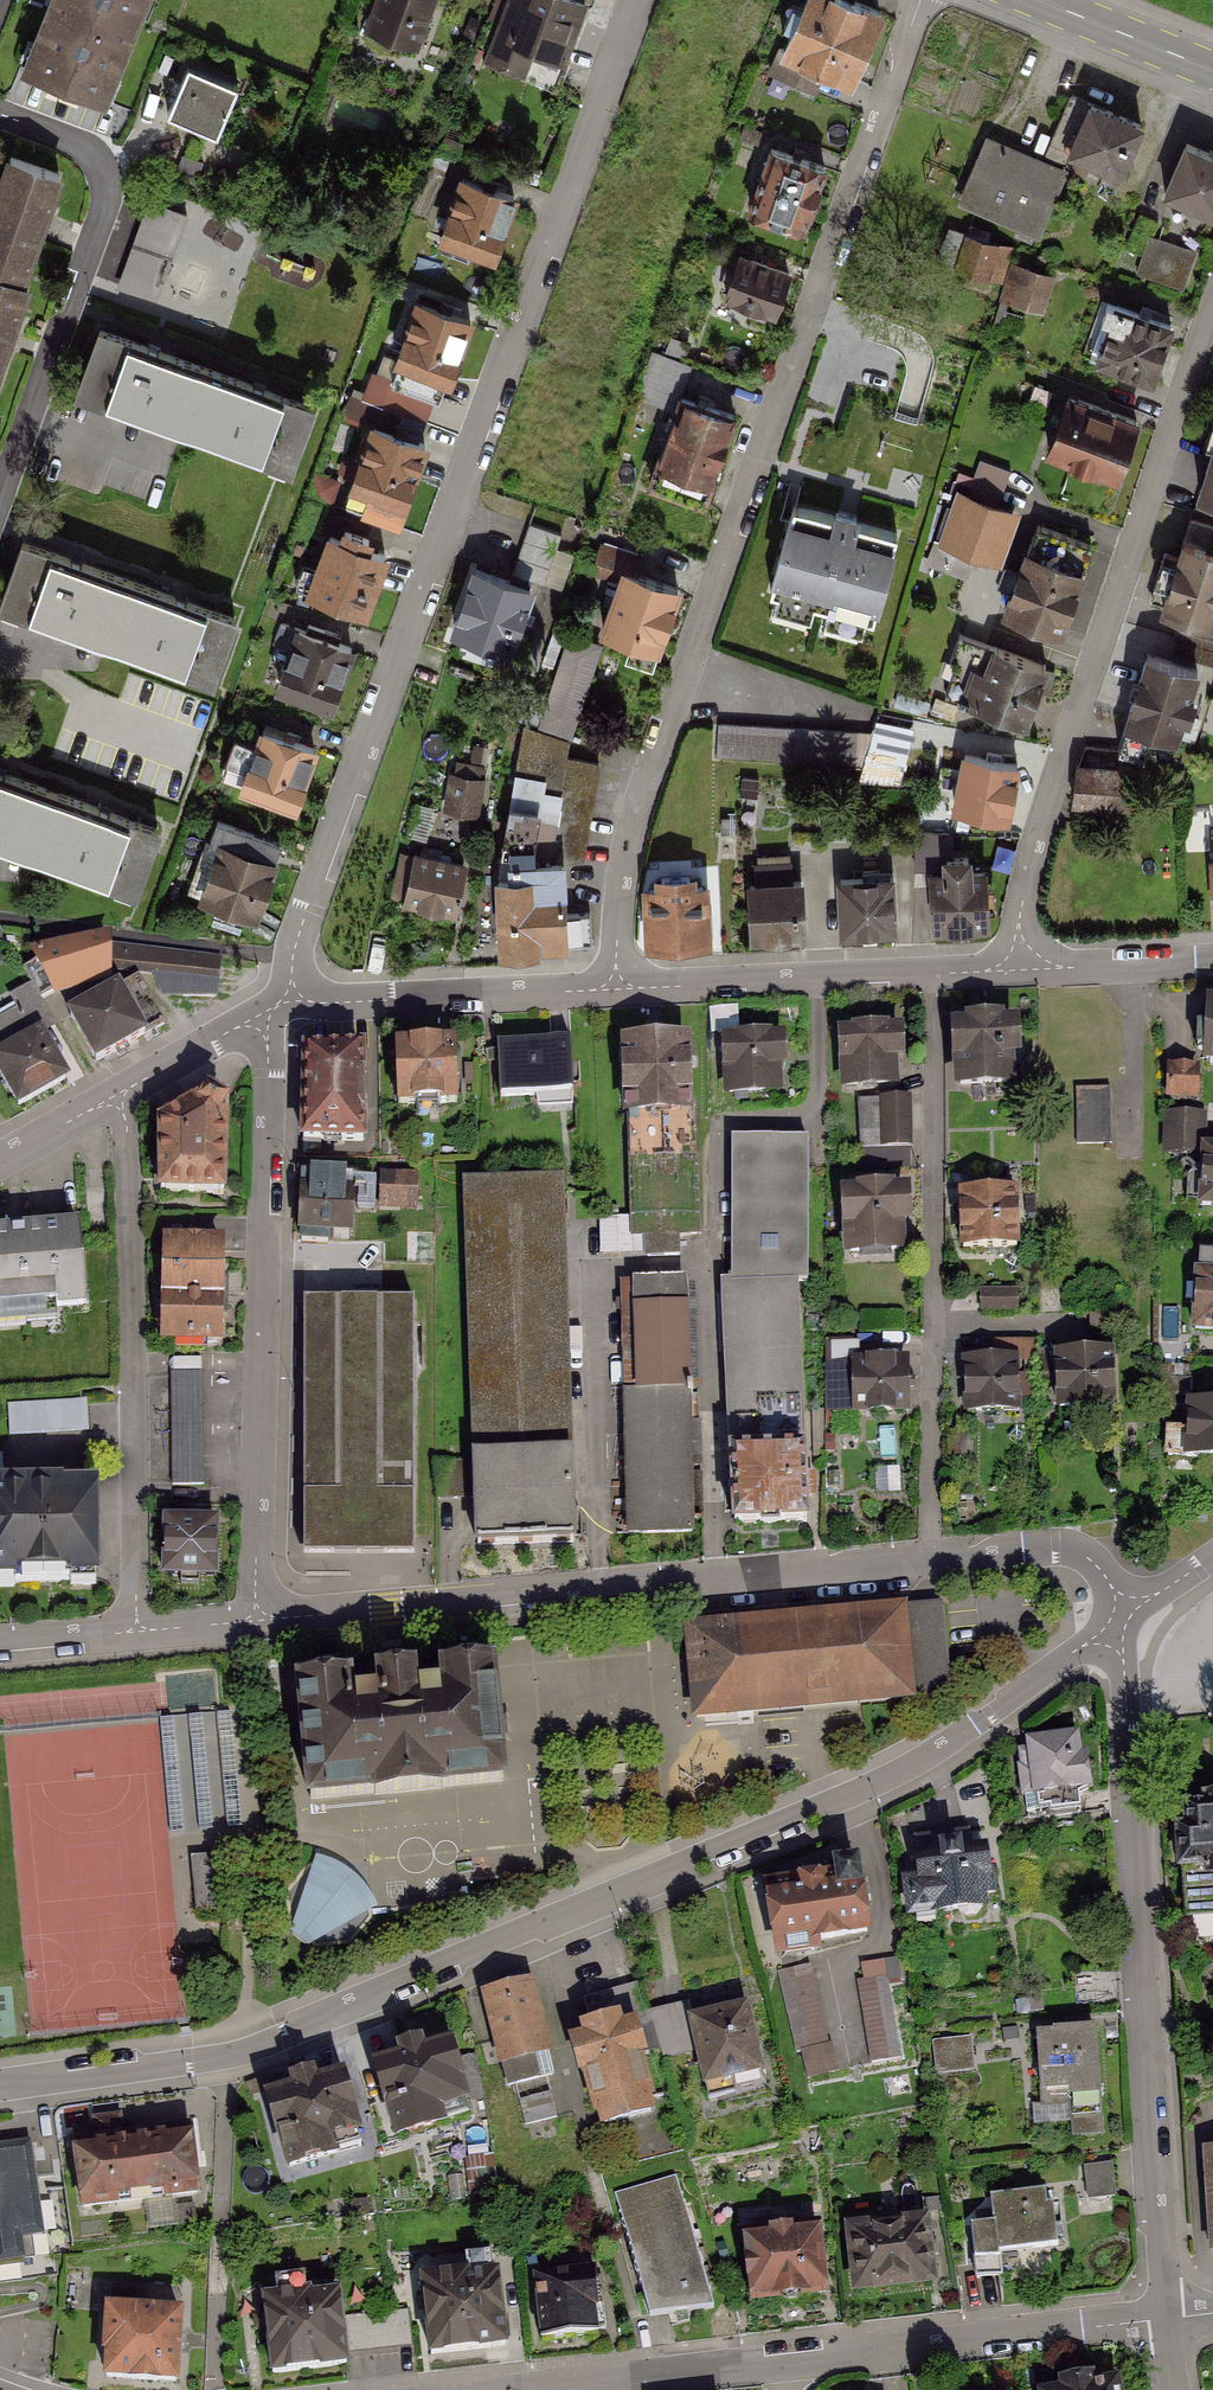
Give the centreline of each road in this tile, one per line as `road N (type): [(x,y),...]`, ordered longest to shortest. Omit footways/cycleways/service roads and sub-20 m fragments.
road 1 (residential): [(0,2086),(255,2046),(939,1749),(1120,1617)]
road 2 (residential): [(292,994),(293,956),(638,0)]
road 3 (residential): [(925,0),(646,774),(624,862),(616,988)]
road 4 (residential): [(1165,2319),(1120,1617)]
road 5 (residential): [(1020,967),(1021,899),(1212,312)]
road 6 (residential): [(257,1620),(931,1559)]
road 7 (residential): [(257,1016),(268,1044),(257,1620)]
road 8 (residential): [(932,972),(931,1559)]
road 9 (residential): [(115,1093),(126,1116),(138,1631)]
road 10 (residential): [(0,111),(84,146),(104,193),(0,483)]
road 11 (residential): [(1165,2319),(781,2361)]
road 12 (residential): [(292,994),(311,1002),(616,988)]
road 13 (residential): [(616,988),(932,972)]
road 14 (residential): [(781,2361),(505,2389)]
road 15 (residential): [(931,1559),(1076,1551),(1115,1592),(1120,1617)]
road 16 (residential): [(1020,967),(1212,956)]
road 17 (primary): [(1044,0),(1212,70)]
road 18 (residential): [(115,1093),(257,1016)]
road 19 (residential): [(138,1631),(0,1644)]
road 20 (residential): [(0,1158),(115,1093)]

